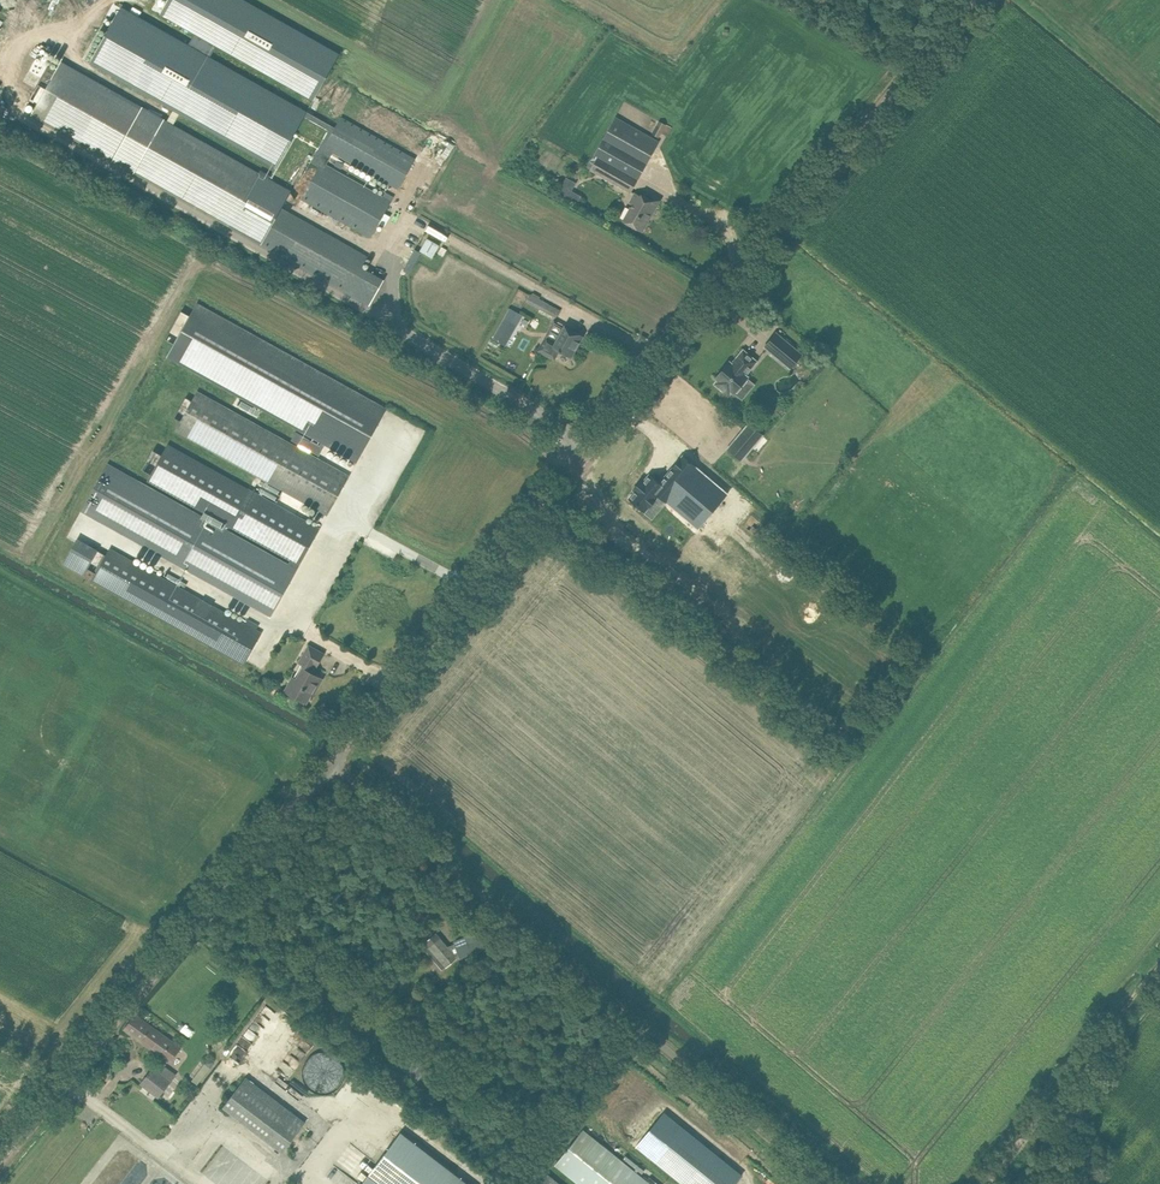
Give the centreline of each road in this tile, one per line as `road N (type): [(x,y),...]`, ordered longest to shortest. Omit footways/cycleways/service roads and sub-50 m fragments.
road 1 (tertiary): [(329,751),(649,393),(973,0)]
road 2 (unclassified): [(841,1183),(329,751)]
road 3 (tertiary): [(0,1164),(329,751)]
road 4 (track): [(1159,962),(986,1183)]

